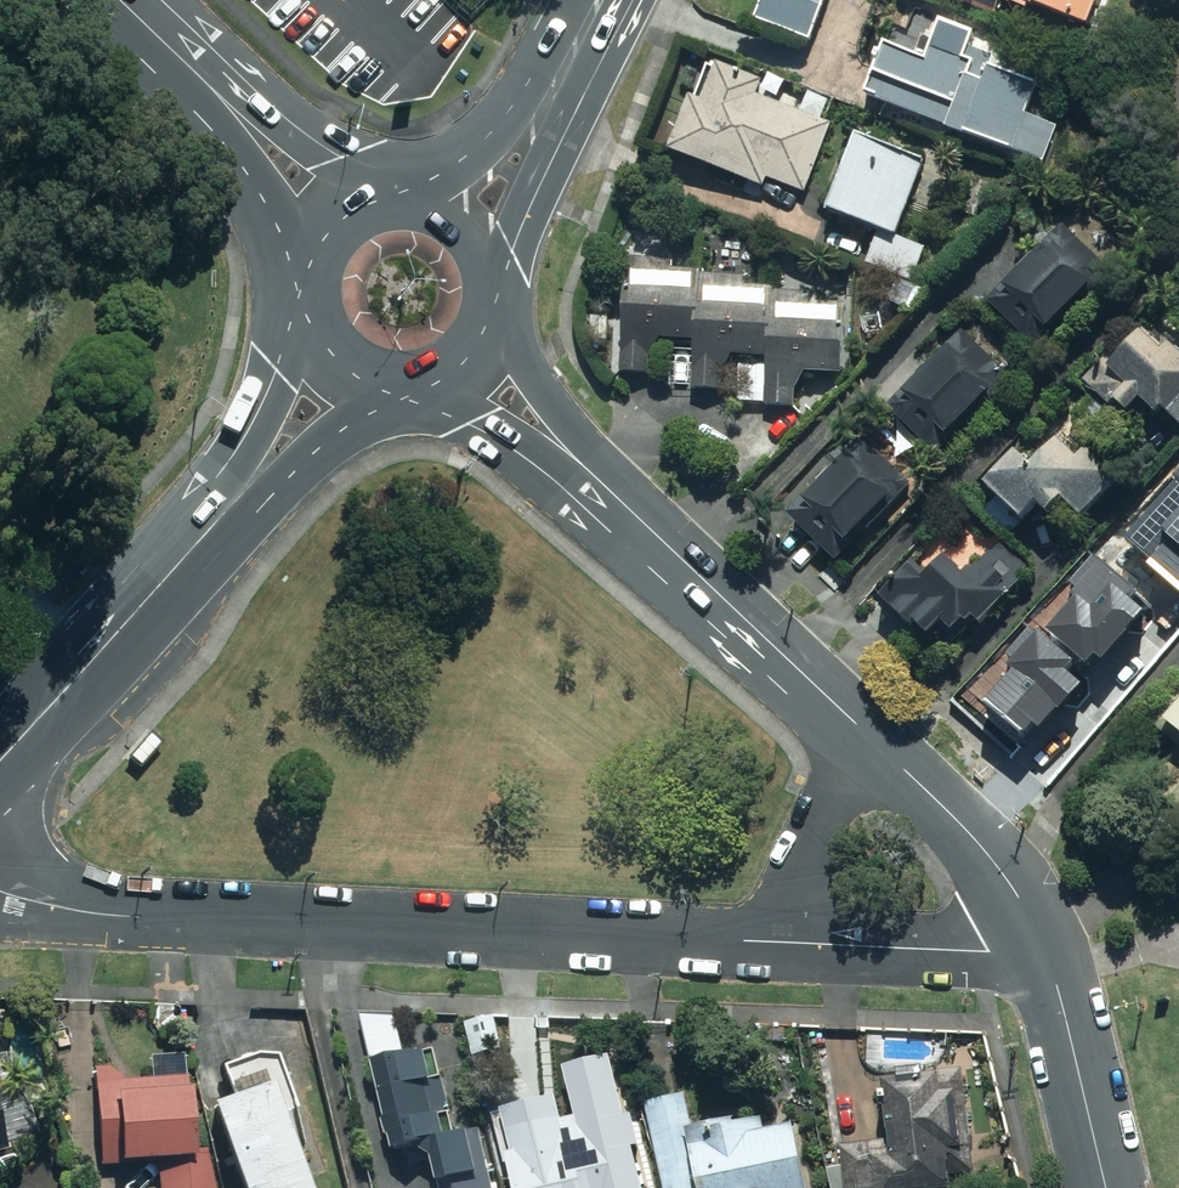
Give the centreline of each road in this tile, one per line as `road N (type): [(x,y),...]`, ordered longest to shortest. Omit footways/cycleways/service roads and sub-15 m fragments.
road 1 (residential): [(0,891),(130,916),(1040,941)]
road 2 (secondary): [(1040,941),(969,831),(567,448)]
road 3 (secondary): [(229,511),(0,760)]
road 4 (secondary): [(1102,1187),(1040,941)]
road 5 (secondary): [(224,96),(400,191)]
road 6 (secondary): [(556,85),(503,272)]
road 7 (secondary): [(229,511),(313,341)]
road 8 (secondary): [(305,264),(224,96)]
road 9 (secondary): [(367,388),(229,511)]
road 10 (secondary): [(435,196),(556,85)]
road 11 (secondary): [(504,307),(567,448)]
road 12 (secondary): [(567,448),(437,388)]
road 13 (secondary): [(127,0),(224,96)]
road 14 (secondary): [(305,264),(326,226),(354,204),(400,191)]

